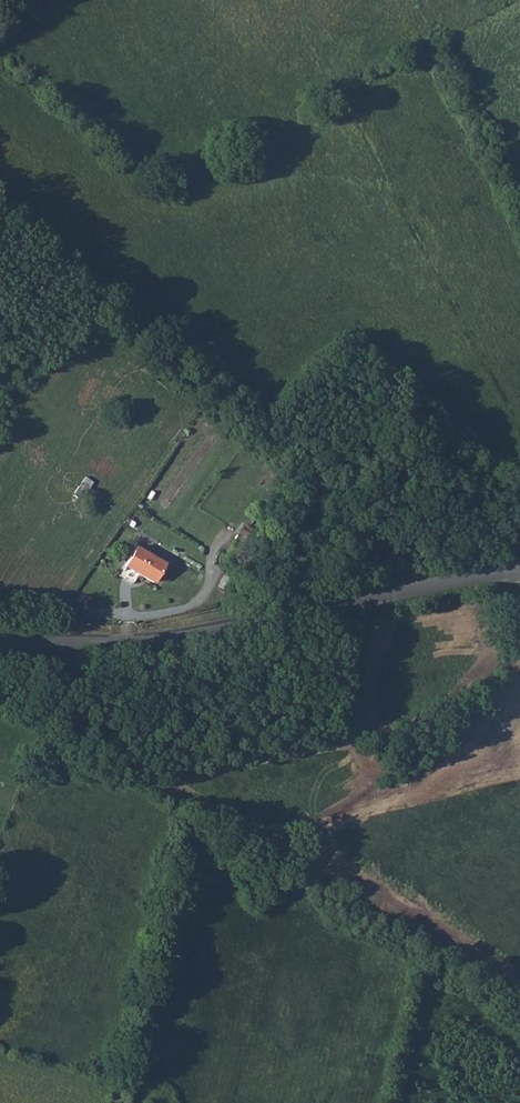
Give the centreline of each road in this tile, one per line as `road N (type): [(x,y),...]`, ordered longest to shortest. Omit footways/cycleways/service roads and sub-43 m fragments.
road 1 (unclassified): [(0,640),(189,637),(519,569)]

